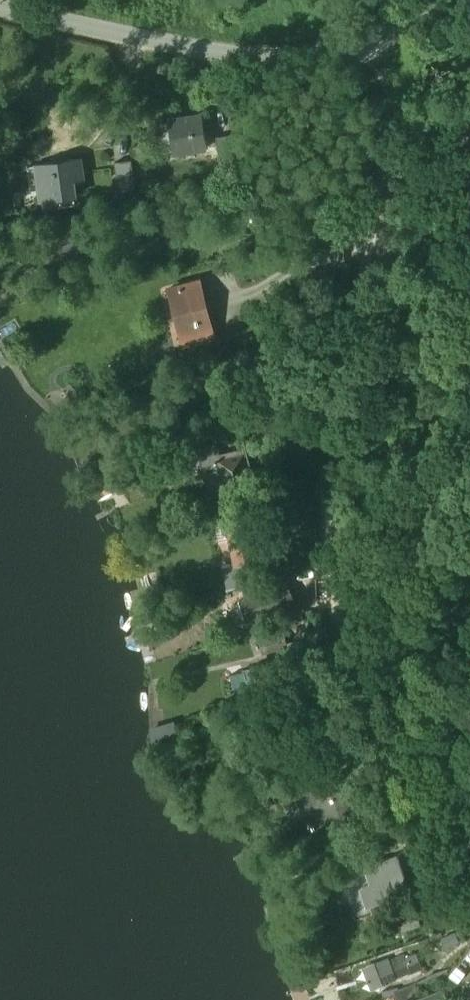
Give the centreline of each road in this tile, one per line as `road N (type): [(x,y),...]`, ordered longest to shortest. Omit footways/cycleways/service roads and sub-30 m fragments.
road 1 (unclassified): [(375,38),(394,137),(333,400),(335,609),(367,690),(469,791)]
road 2 (unclassified): [(0,8),(260,60),(375,38)]

